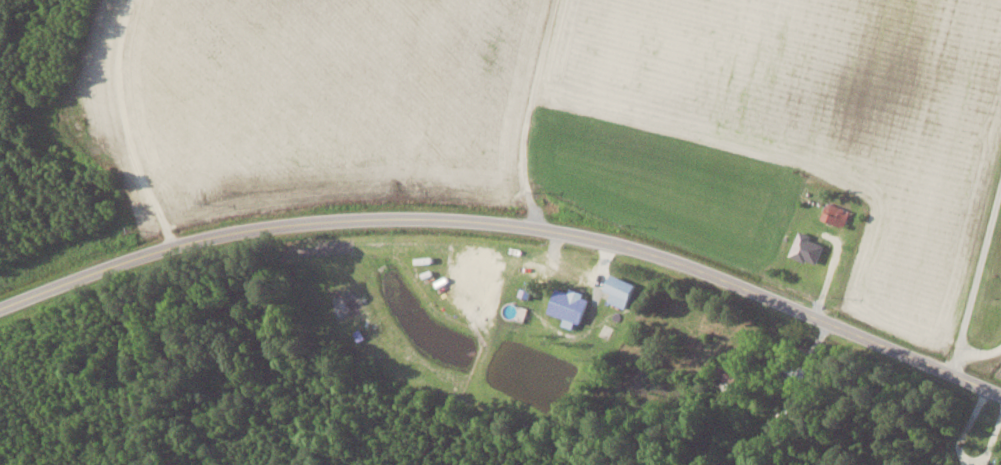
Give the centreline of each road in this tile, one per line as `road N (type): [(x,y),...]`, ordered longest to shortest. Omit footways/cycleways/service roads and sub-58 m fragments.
road 1 (tertiary): [(0,307),(107,266),(235,231),(420,218),(534,227),(675,259),(1000,400)]

